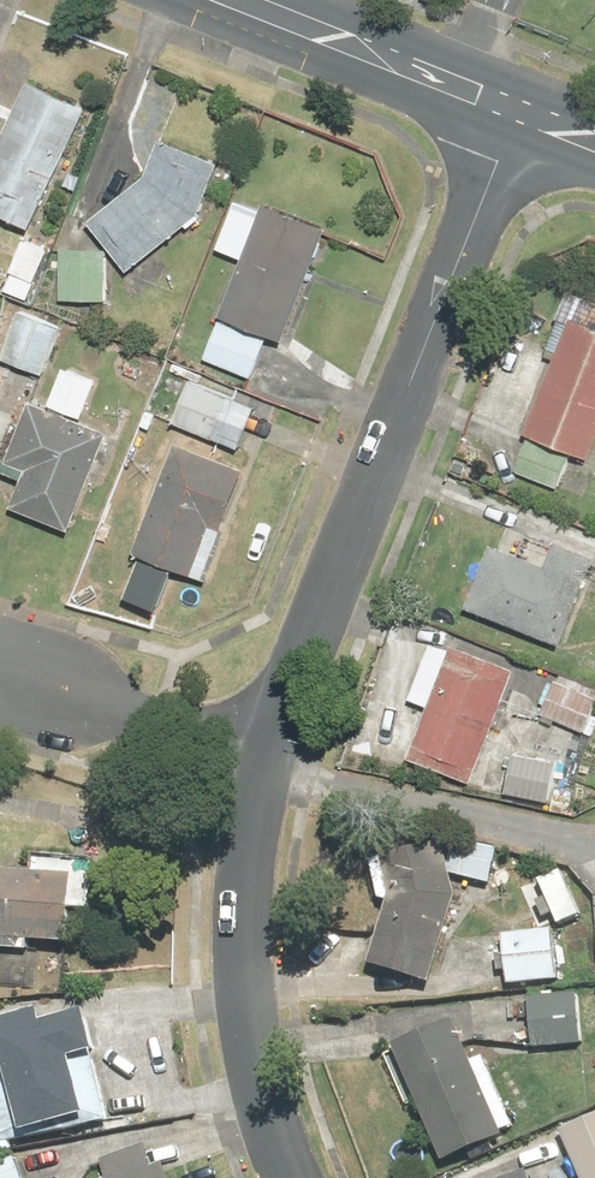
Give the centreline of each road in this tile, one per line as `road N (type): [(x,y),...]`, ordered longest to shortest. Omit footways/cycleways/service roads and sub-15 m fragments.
road 1 (residential): [(516,96),(278,762)]
road 2 (residential): [(278,762),(260,844),(251,1033),(295,1177)]
road 3 (residential): [(0,683),(278,762)]
road 4 (secondary): [(270,0),(516,96)]

